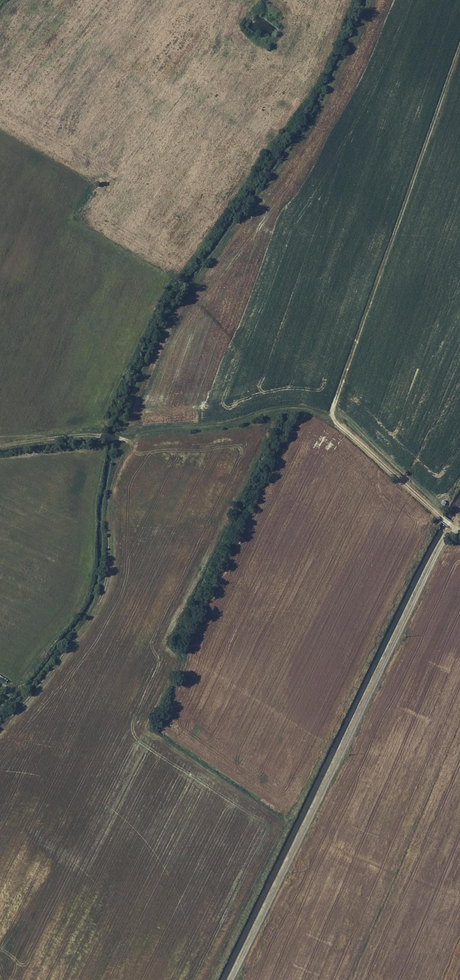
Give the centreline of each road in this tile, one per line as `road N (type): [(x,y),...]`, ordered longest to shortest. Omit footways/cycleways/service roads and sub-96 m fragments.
road 1 (unclassified): [(230,979),(451,524)]
road 2 (track): [(335,420),(347,364),(459,41)]
road 3 (track): [(335,420),(306,403),(237,420),(119,431)]
road 4 (track): [(443,518),(335,420)]
road 5 (track): [(0,447),(119,431)]

